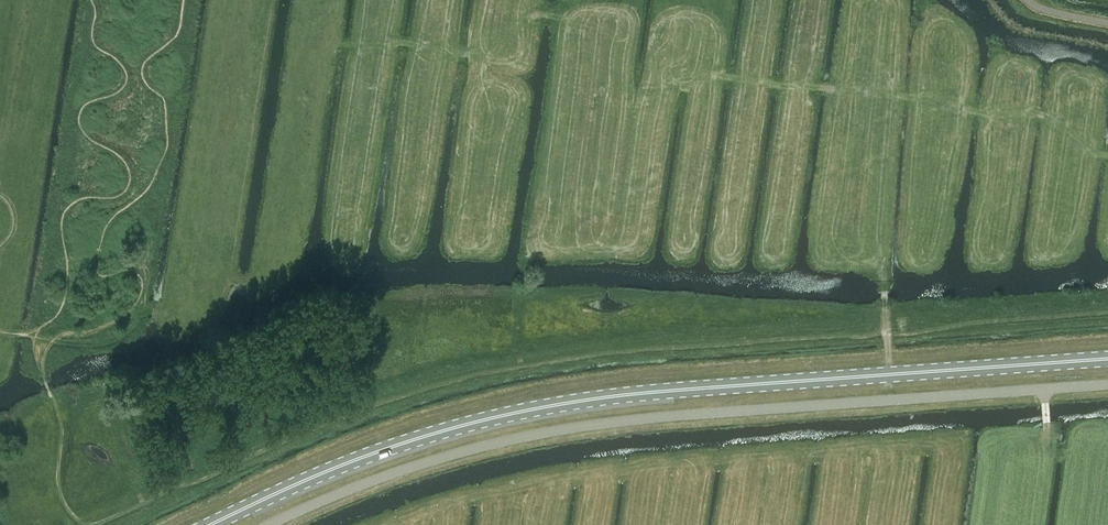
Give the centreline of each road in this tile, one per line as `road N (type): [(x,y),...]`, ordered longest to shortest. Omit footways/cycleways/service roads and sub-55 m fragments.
road 1 (primary): [(201,524),(356,455),(538,406),(1107,357)]
road 2 (unclassified): [(267,524),(422,462),(567,427),(1107,382)]

